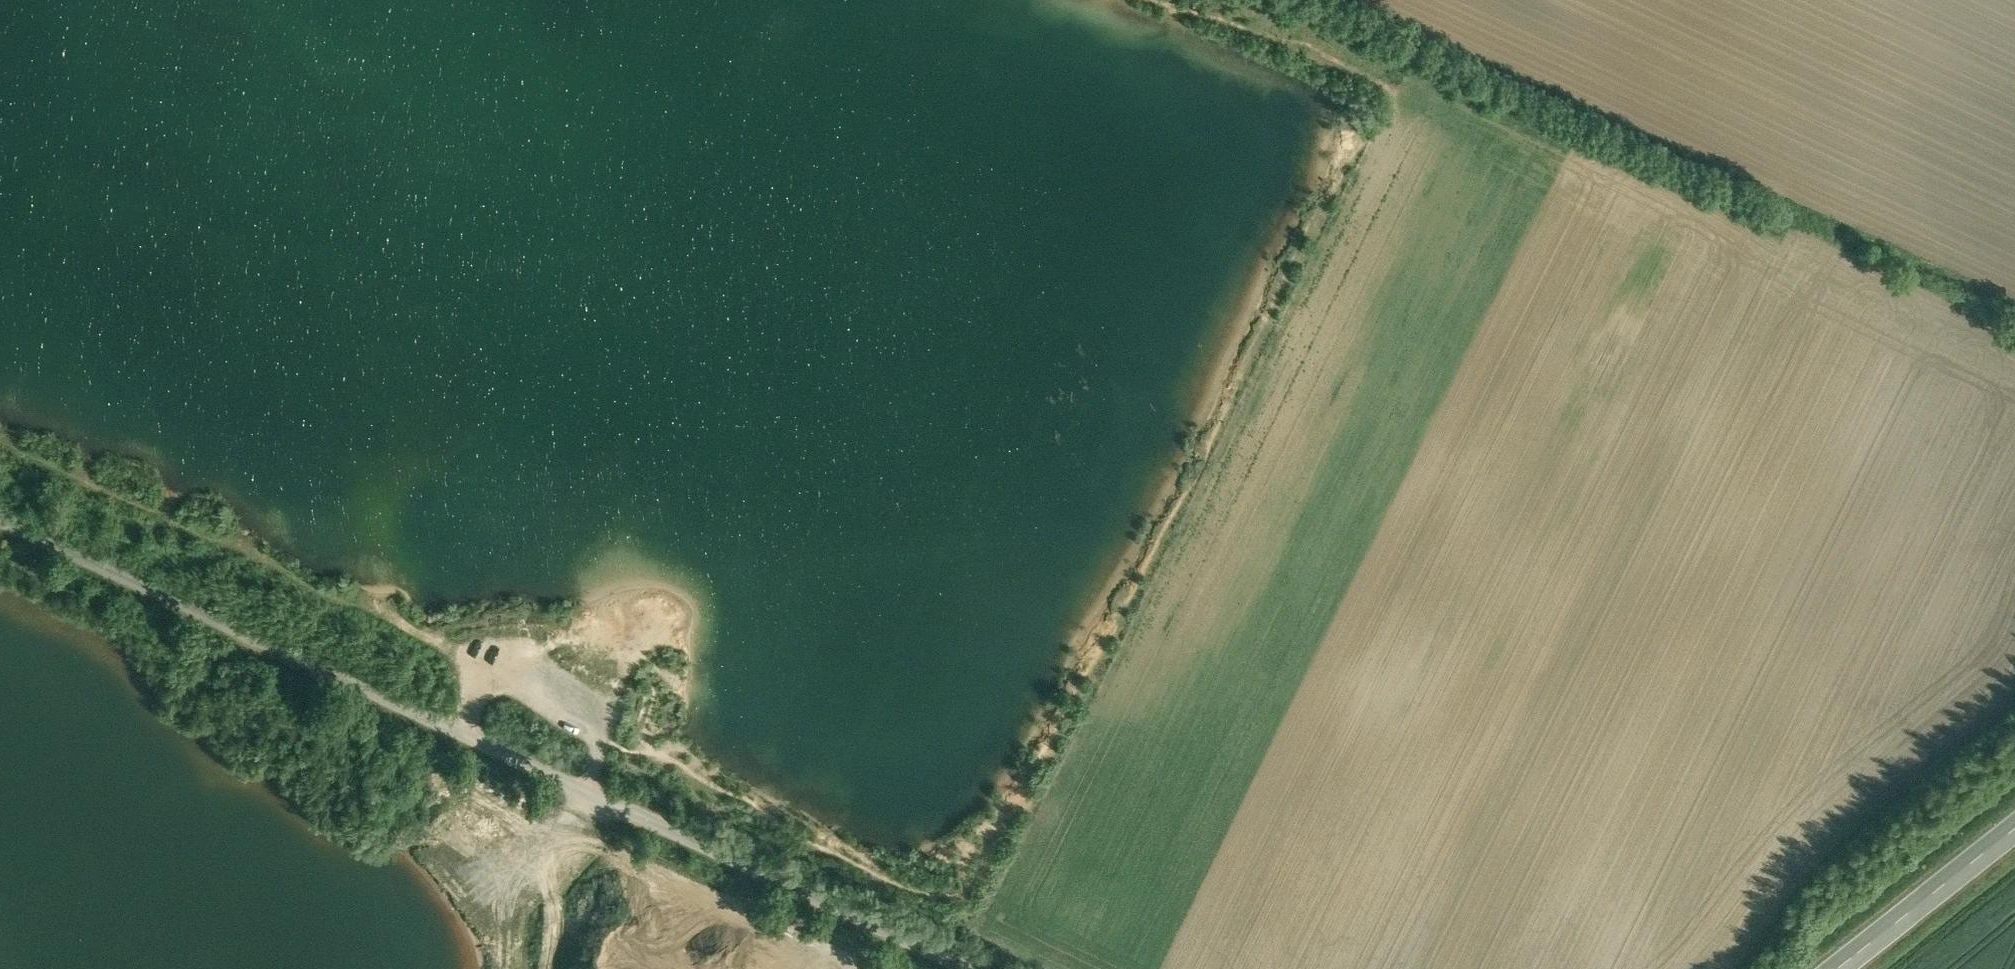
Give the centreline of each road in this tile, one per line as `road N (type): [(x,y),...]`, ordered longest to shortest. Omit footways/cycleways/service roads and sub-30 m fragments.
road 1 (residential): [(966,968),(0,518)]
road 2 (primary): [(1834,968),(2014,827)]

